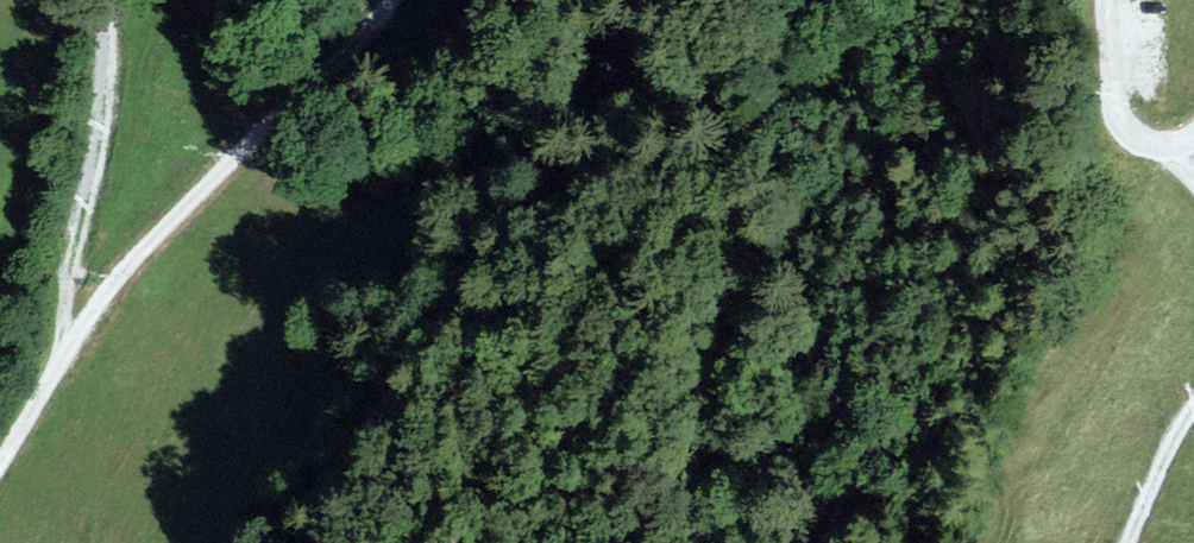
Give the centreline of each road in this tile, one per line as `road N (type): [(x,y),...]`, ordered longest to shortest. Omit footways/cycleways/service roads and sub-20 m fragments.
road 1 (track): [(0,477),(67,347),(422,0)]
road 2 (track): [(67,347),(118,0)]
road 3 (track): [(1096,0),(1107,92),(1128,133),(1161,149),(1184,152),(1193,144)]
road 4 (track): [(1193,404),(1131,542)]

